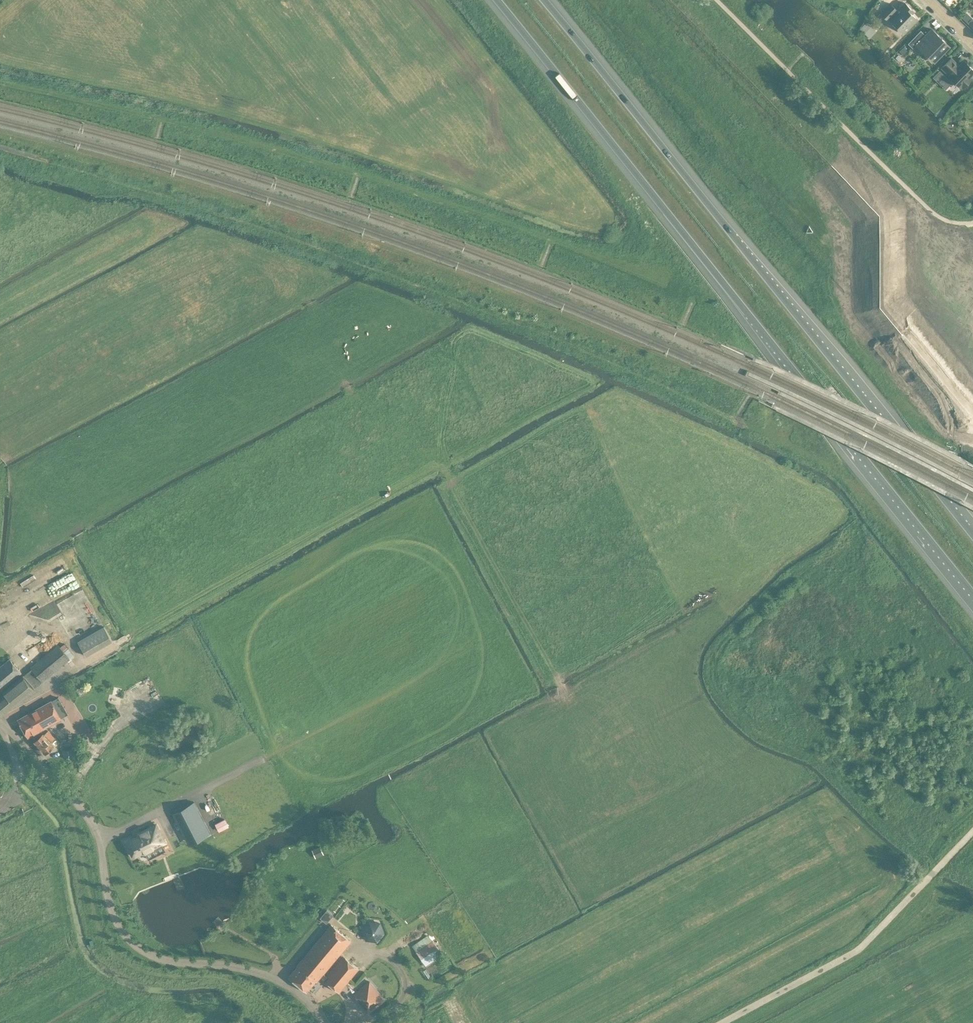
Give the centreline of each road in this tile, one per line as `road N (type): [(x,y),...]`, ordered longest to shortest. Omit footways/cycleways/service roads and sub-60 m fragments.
road 1 (trunk): [(498,0),(972,597)]
road 2 (track): [(690,298),(516,228),(328,166),(0,82)]
road 3 (trunk): [(972,533),(543,0)]
road 4 (unclassified): [(325,1022),(272,977),(166,960),(128,937),(109,907),(90,819),(0,722)]

